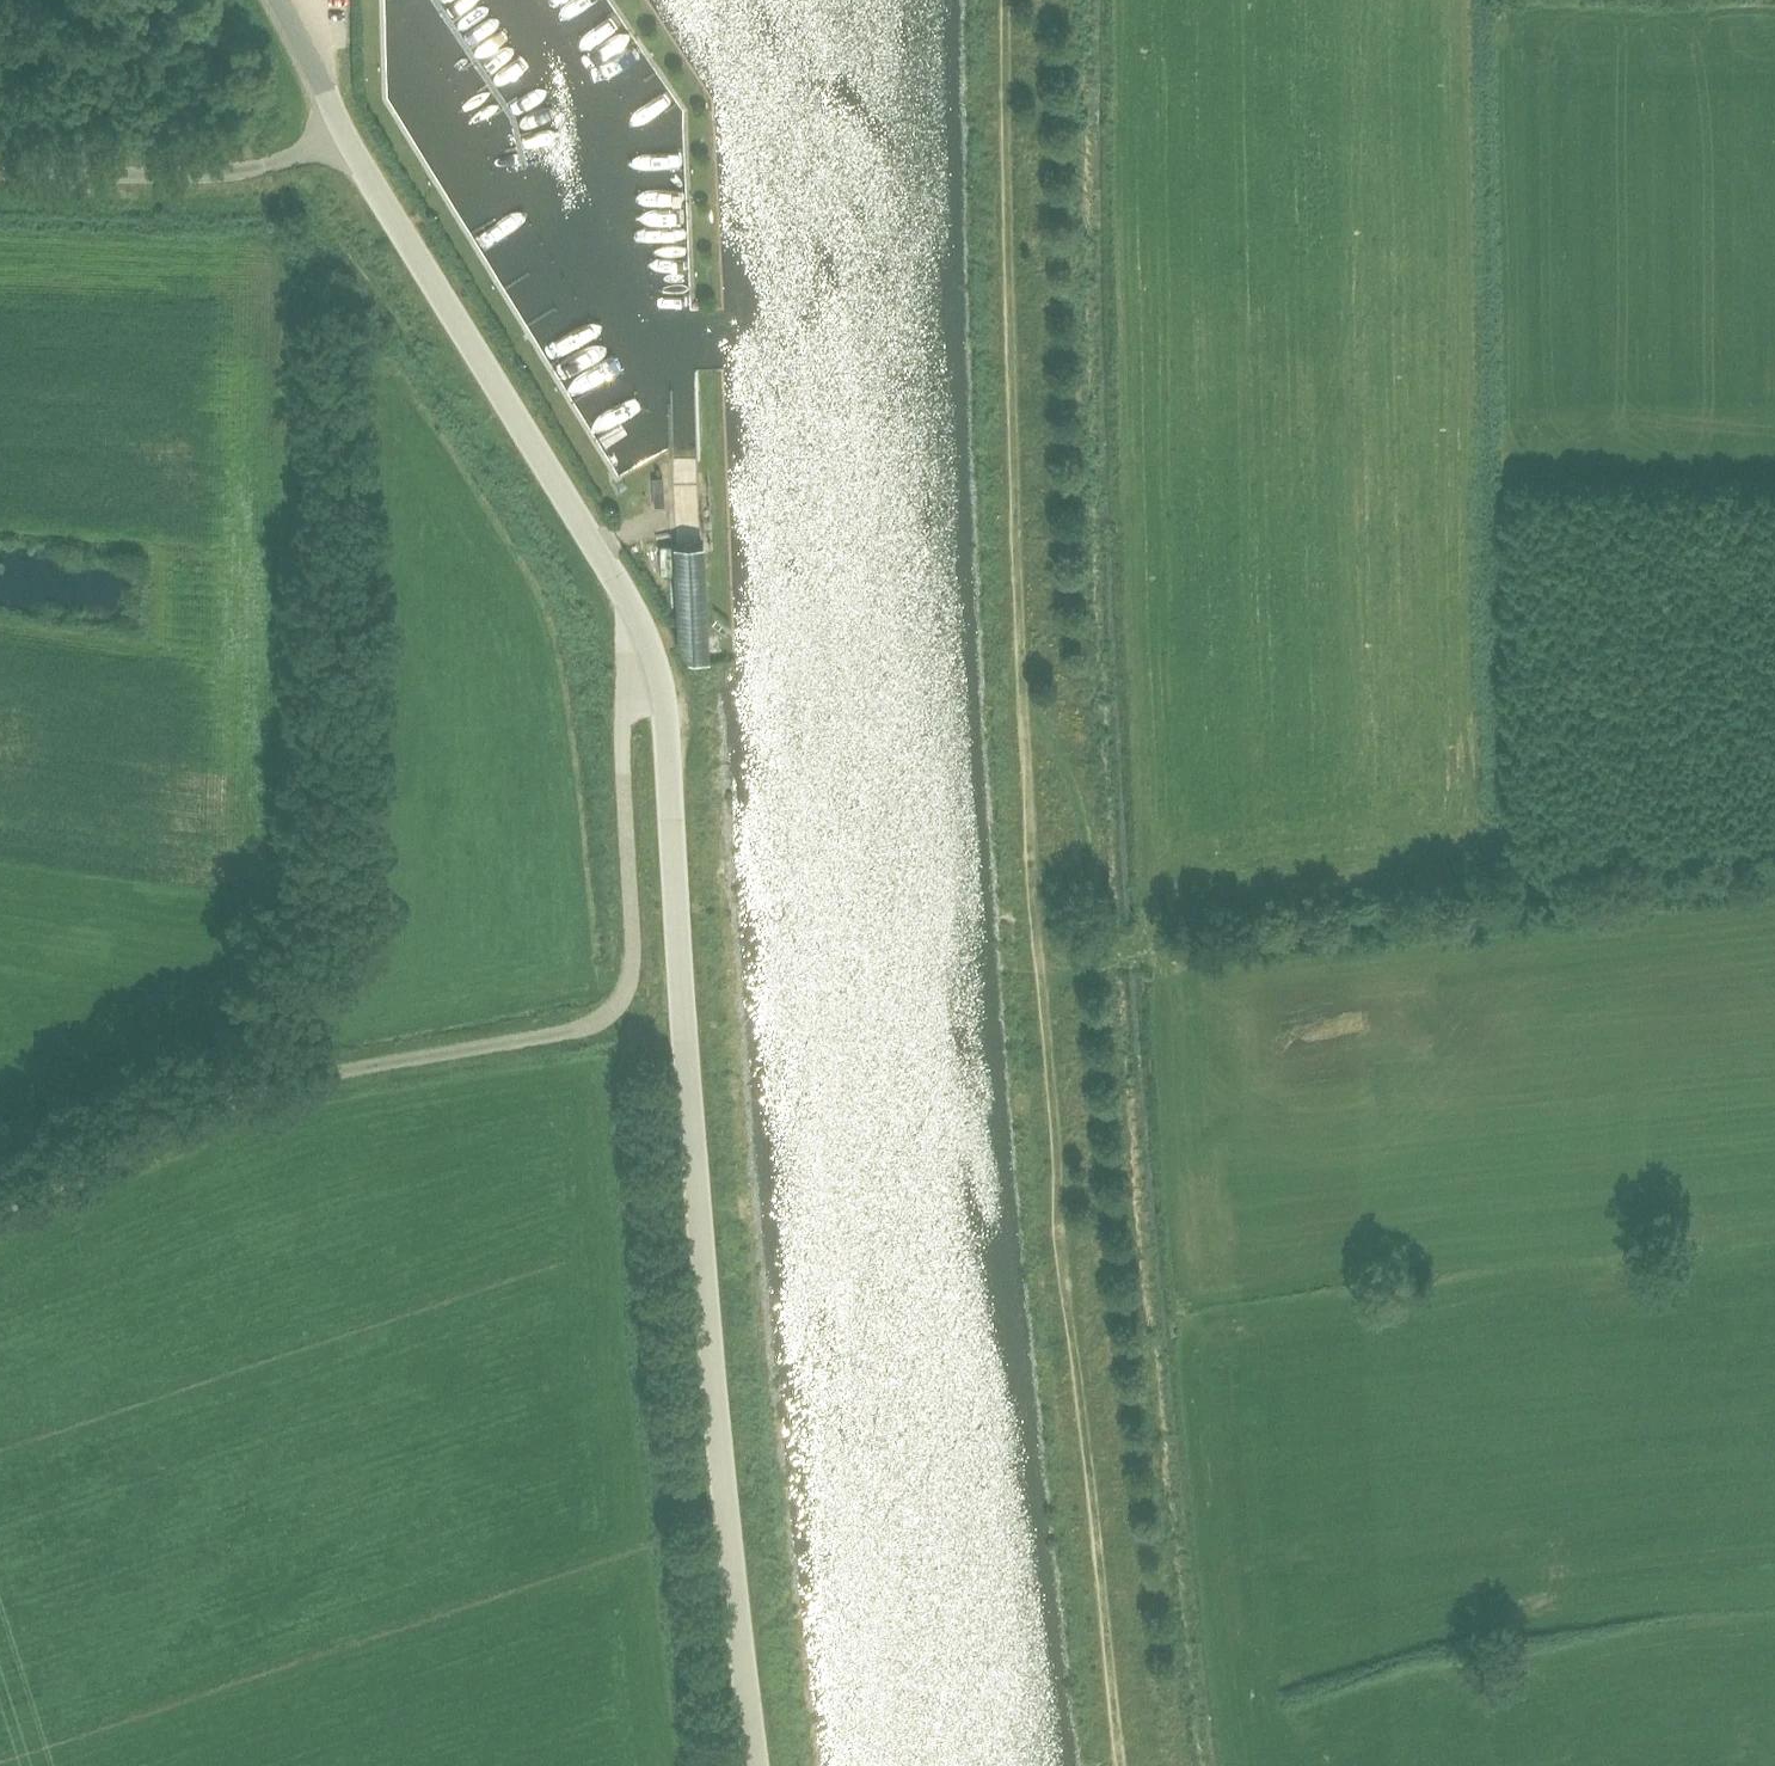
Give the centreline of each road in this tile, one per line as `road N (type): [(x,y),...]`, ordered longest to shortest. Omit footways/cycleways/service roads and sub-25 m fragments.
road 1 (track): [(1006,0),(1007,410),(1020,735),(1068,1335),(1119,1765)]
road 2 (unclassified): [(756,1765),(703,1285),(661,682),(624,592),(401,232)]
road 3 (unclassified): [(279,0),(401,232)]

